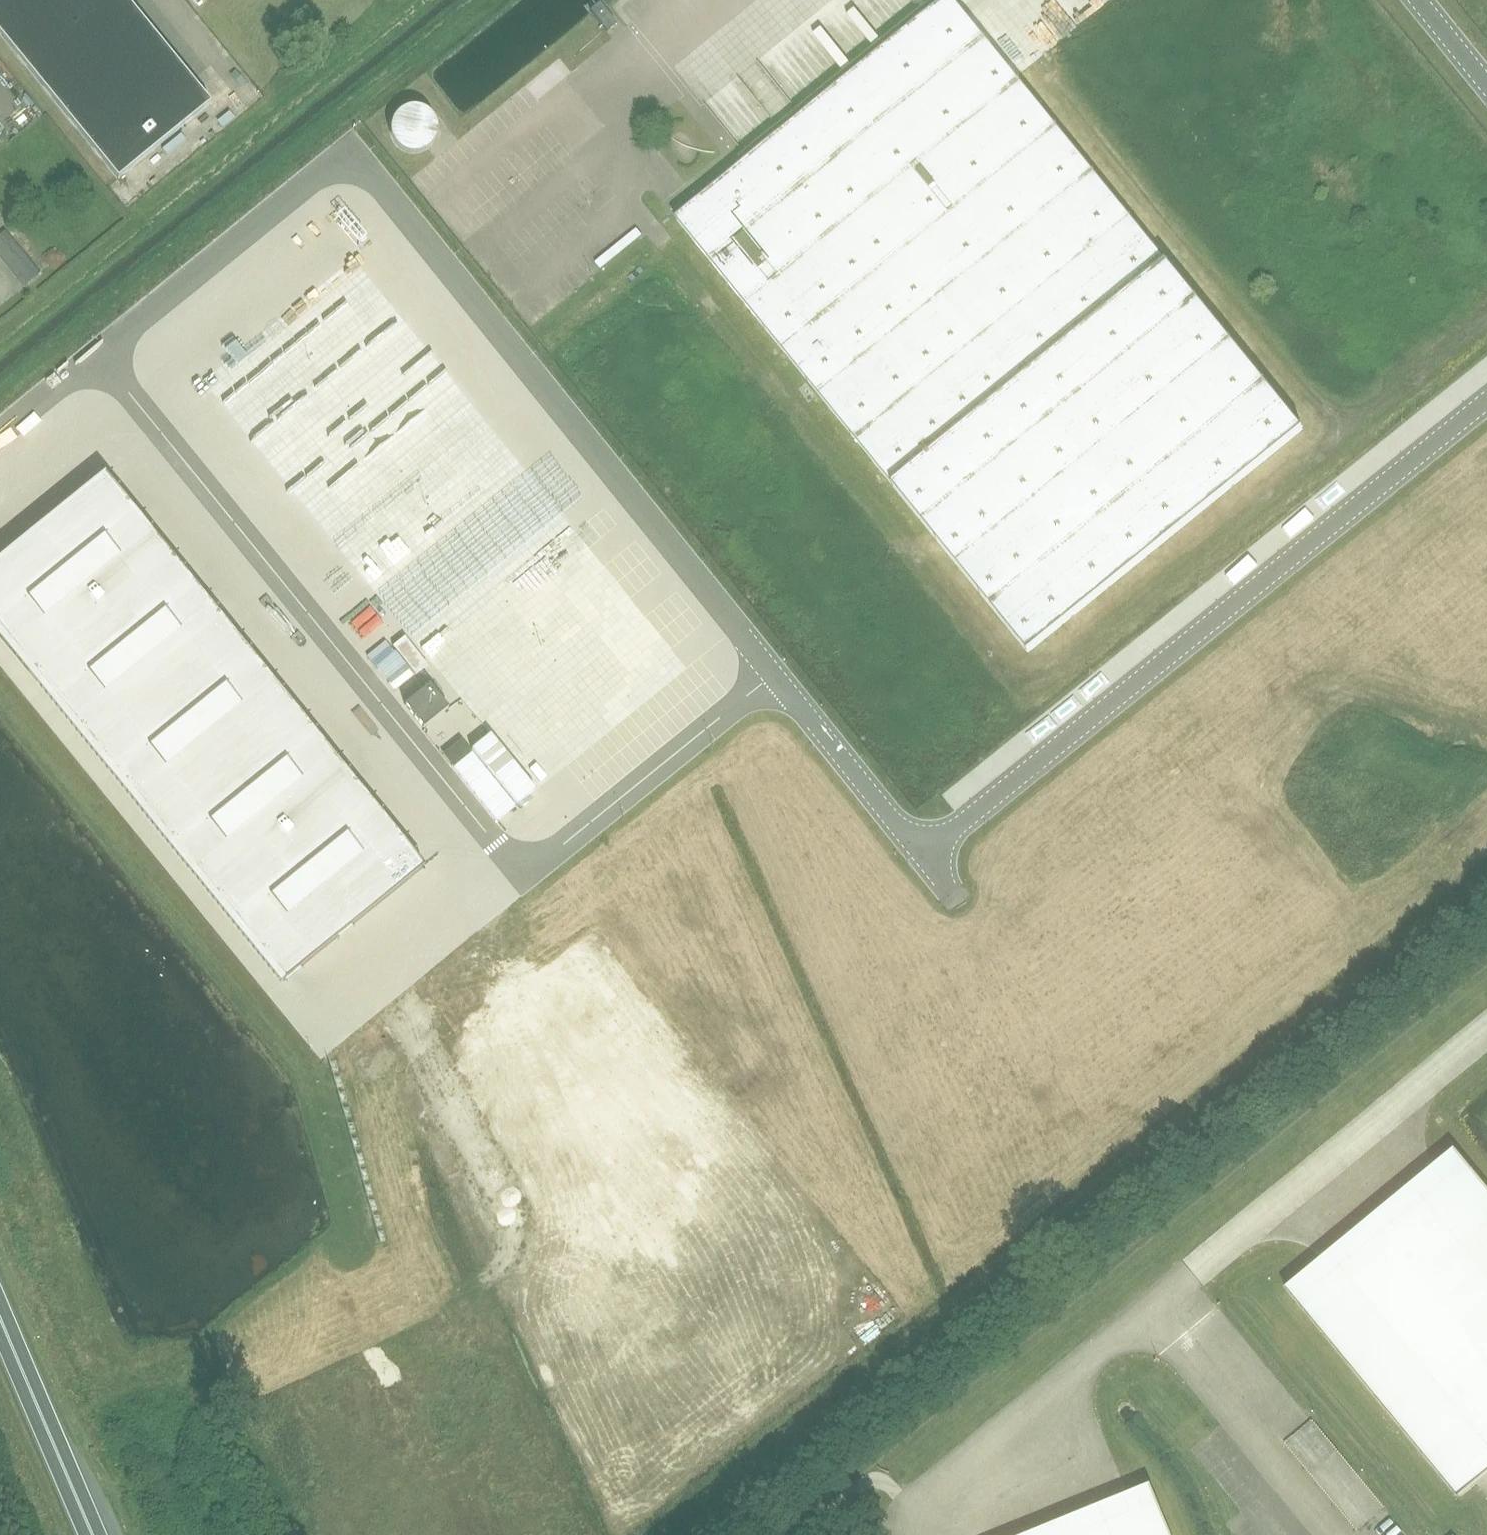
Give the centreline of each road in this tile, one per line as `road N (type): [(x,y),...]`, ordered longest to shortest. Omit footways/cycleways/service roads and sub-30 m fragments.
road 1 (unclassified): [(777,671),(352,145),(96,354)]
road 2 (unclassified): [(96,354),(526,872),(777,671)]
road 3 (unclassified): [(1486,398),(926,856),(777,671)]
road 4 (trunk): [(94,1534),(0,1312)]
road 5 (unclassified): [(96,354),(0,432)]

